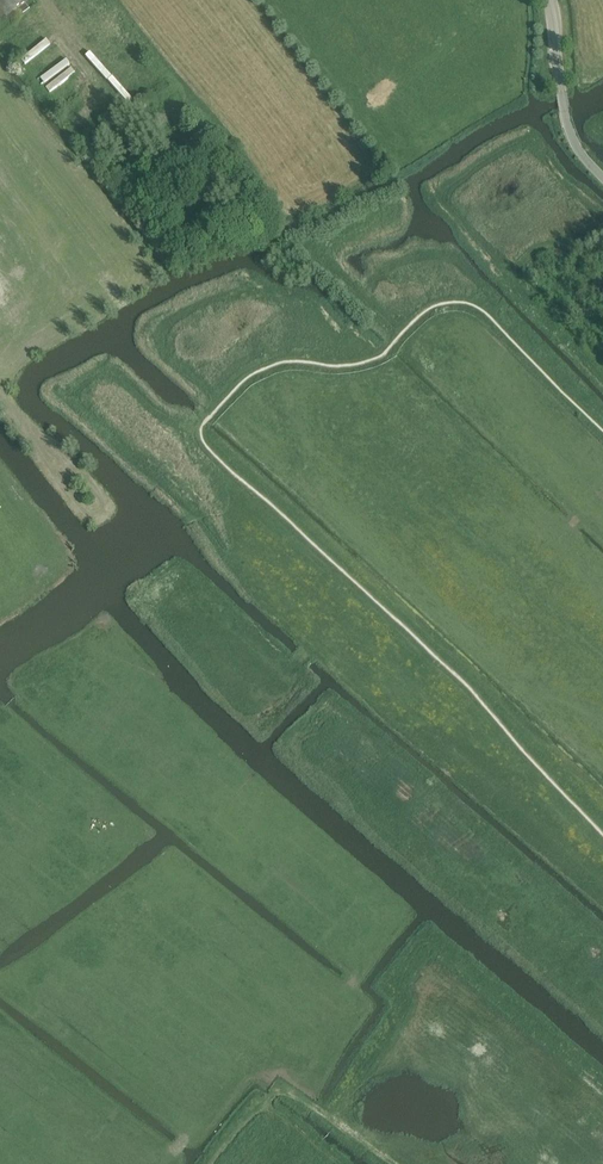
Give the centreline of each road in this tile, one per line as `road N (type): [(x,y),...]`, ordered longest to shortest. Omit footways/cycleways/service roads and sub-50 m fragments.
road 1 (track): [(204,1163),(281,1087),(311,1102),(381,1163)]
road 2 (tertiary): [(602,180),(567,123),(549,0)]

